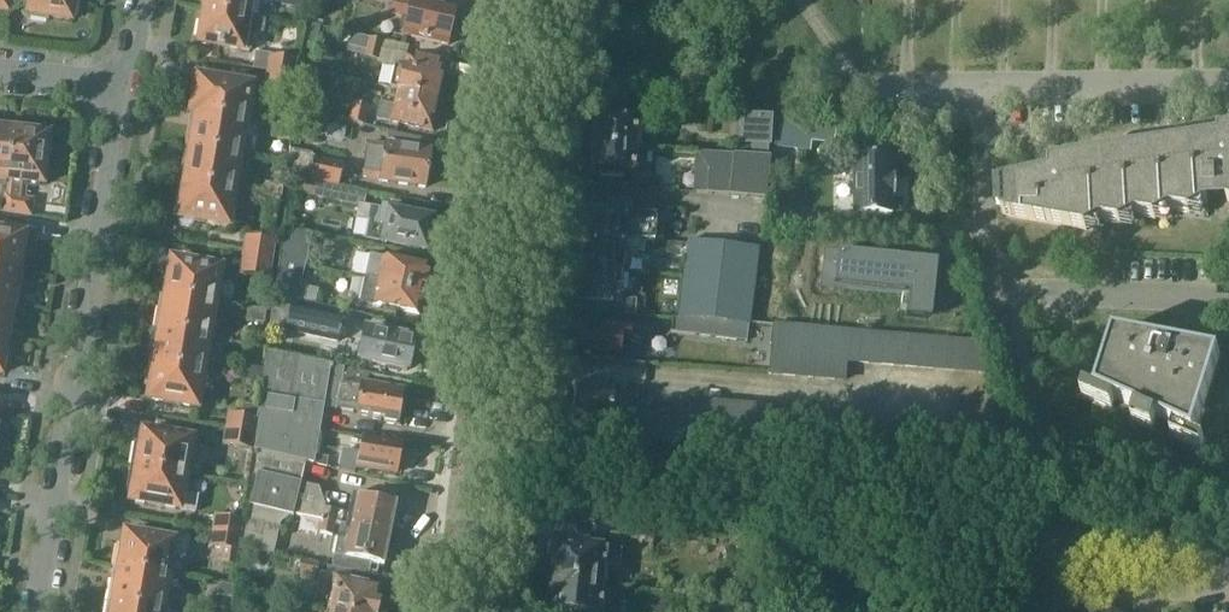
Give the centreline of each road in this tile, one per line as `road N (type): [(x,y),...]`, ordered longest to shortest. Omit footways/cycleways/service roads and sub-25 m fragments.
road 1 (residential): [(540,0),(513,162),(464,611)]
road 2 (residential): [(30,611),(125,88)]
road 3 (residential): [(863,86),(1228,83)]
road 4 (residential): [(1228,564),(1167,548),(1064,546),(1052,556),(1048,576),(1066,599),(1083,603),(1173,585)]
road 5 (residential): [(1228,304),(1021,299)]
road 6 (residential): [(0,70),(125,88)]

